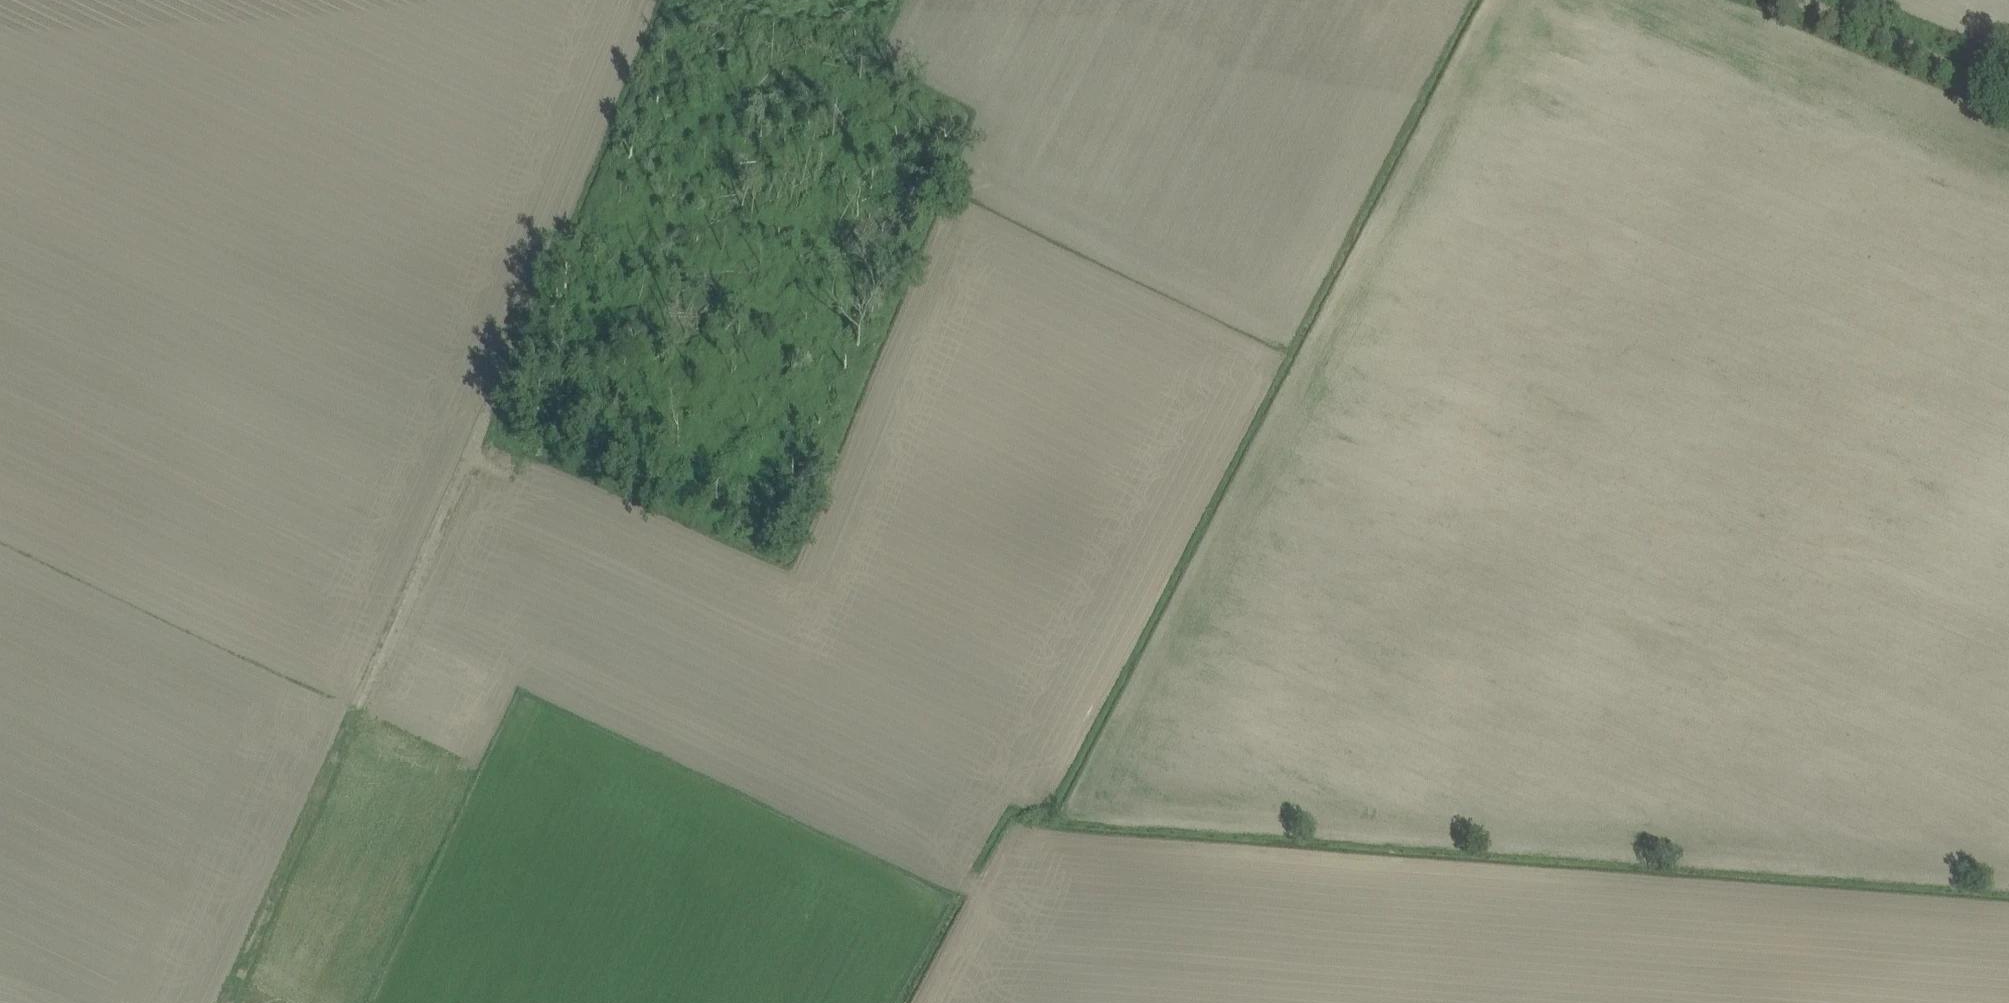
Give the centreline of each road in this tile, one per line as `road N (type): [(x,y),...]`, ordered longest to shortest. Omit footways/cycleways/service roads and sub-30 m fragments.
road 1 (track): [(2008,90),(1801,0)]

